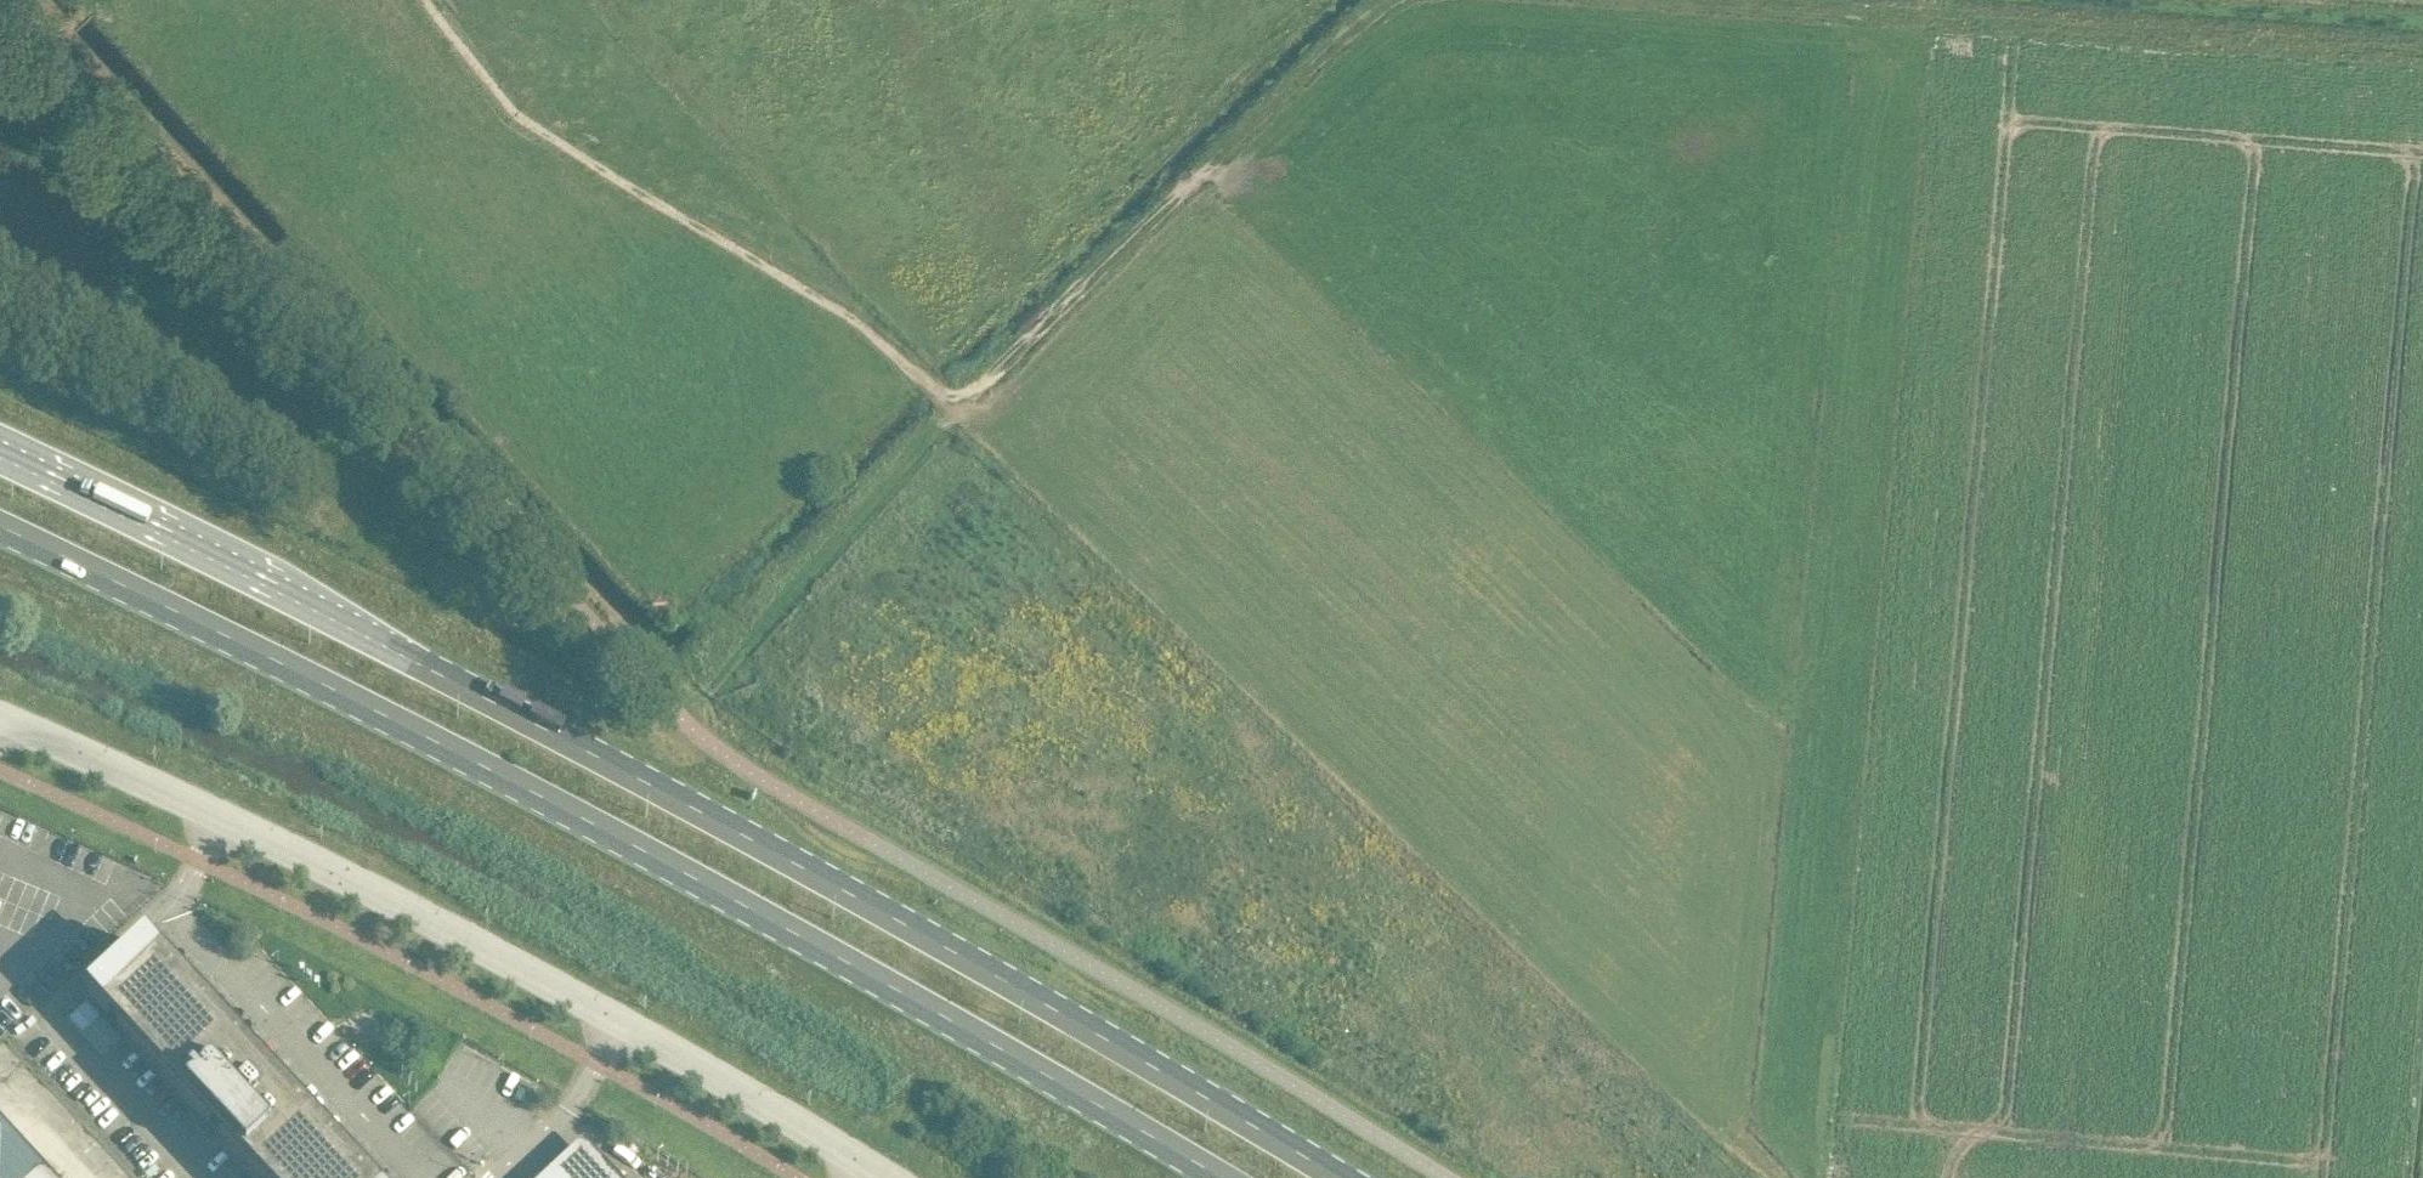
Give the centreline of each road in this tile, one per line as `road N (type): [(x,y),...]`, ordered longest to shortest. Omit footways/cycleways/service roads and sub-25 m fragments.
road 1 (unclassified): [(1440,1177),(732,767),(252,231),(14,0)]
road 2 (primary): [(1335,1177),(552,721),(0,454)]
road 3 (primary): [(0,520),(217,616),(522,771),(1211,1177)]
road 4 (unclassified): [(0,716),(454,935),(890,1177)]

